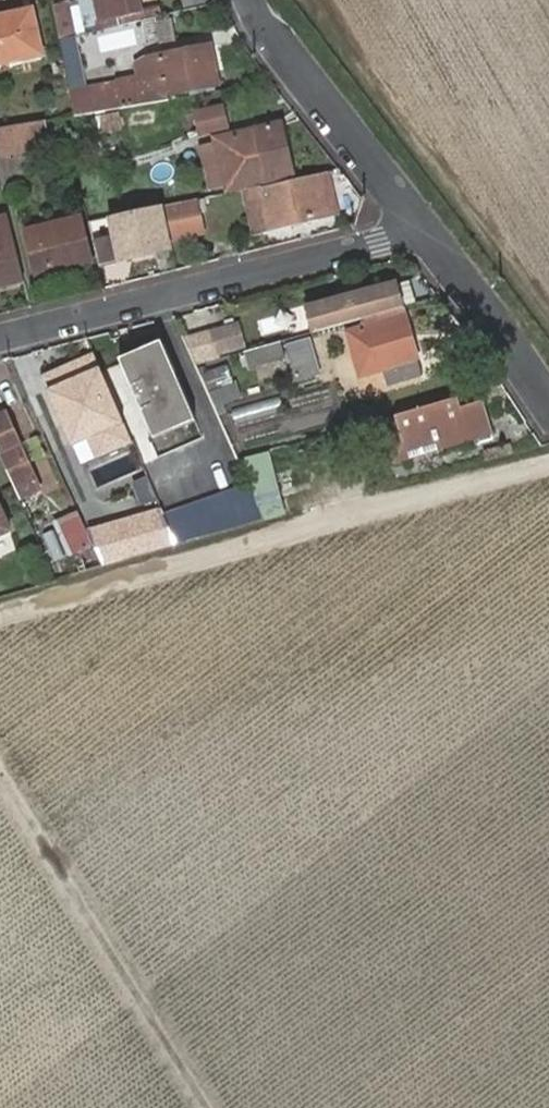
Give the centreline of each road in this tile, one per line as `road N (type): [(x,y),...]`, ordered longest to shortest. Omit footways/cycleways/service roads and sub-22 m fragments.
road 1 (track): [(548,466),(0,614)]
road 2 (residential): [(0,341),(430,233)]
road 3 (track): [(313,0),(548,317)]
road 4 (track): [(0,774),(206,1107)]
road 5 (residential): [(430,233),(253,0)]
road 6 (residential): [(548,410),(430,233)]

